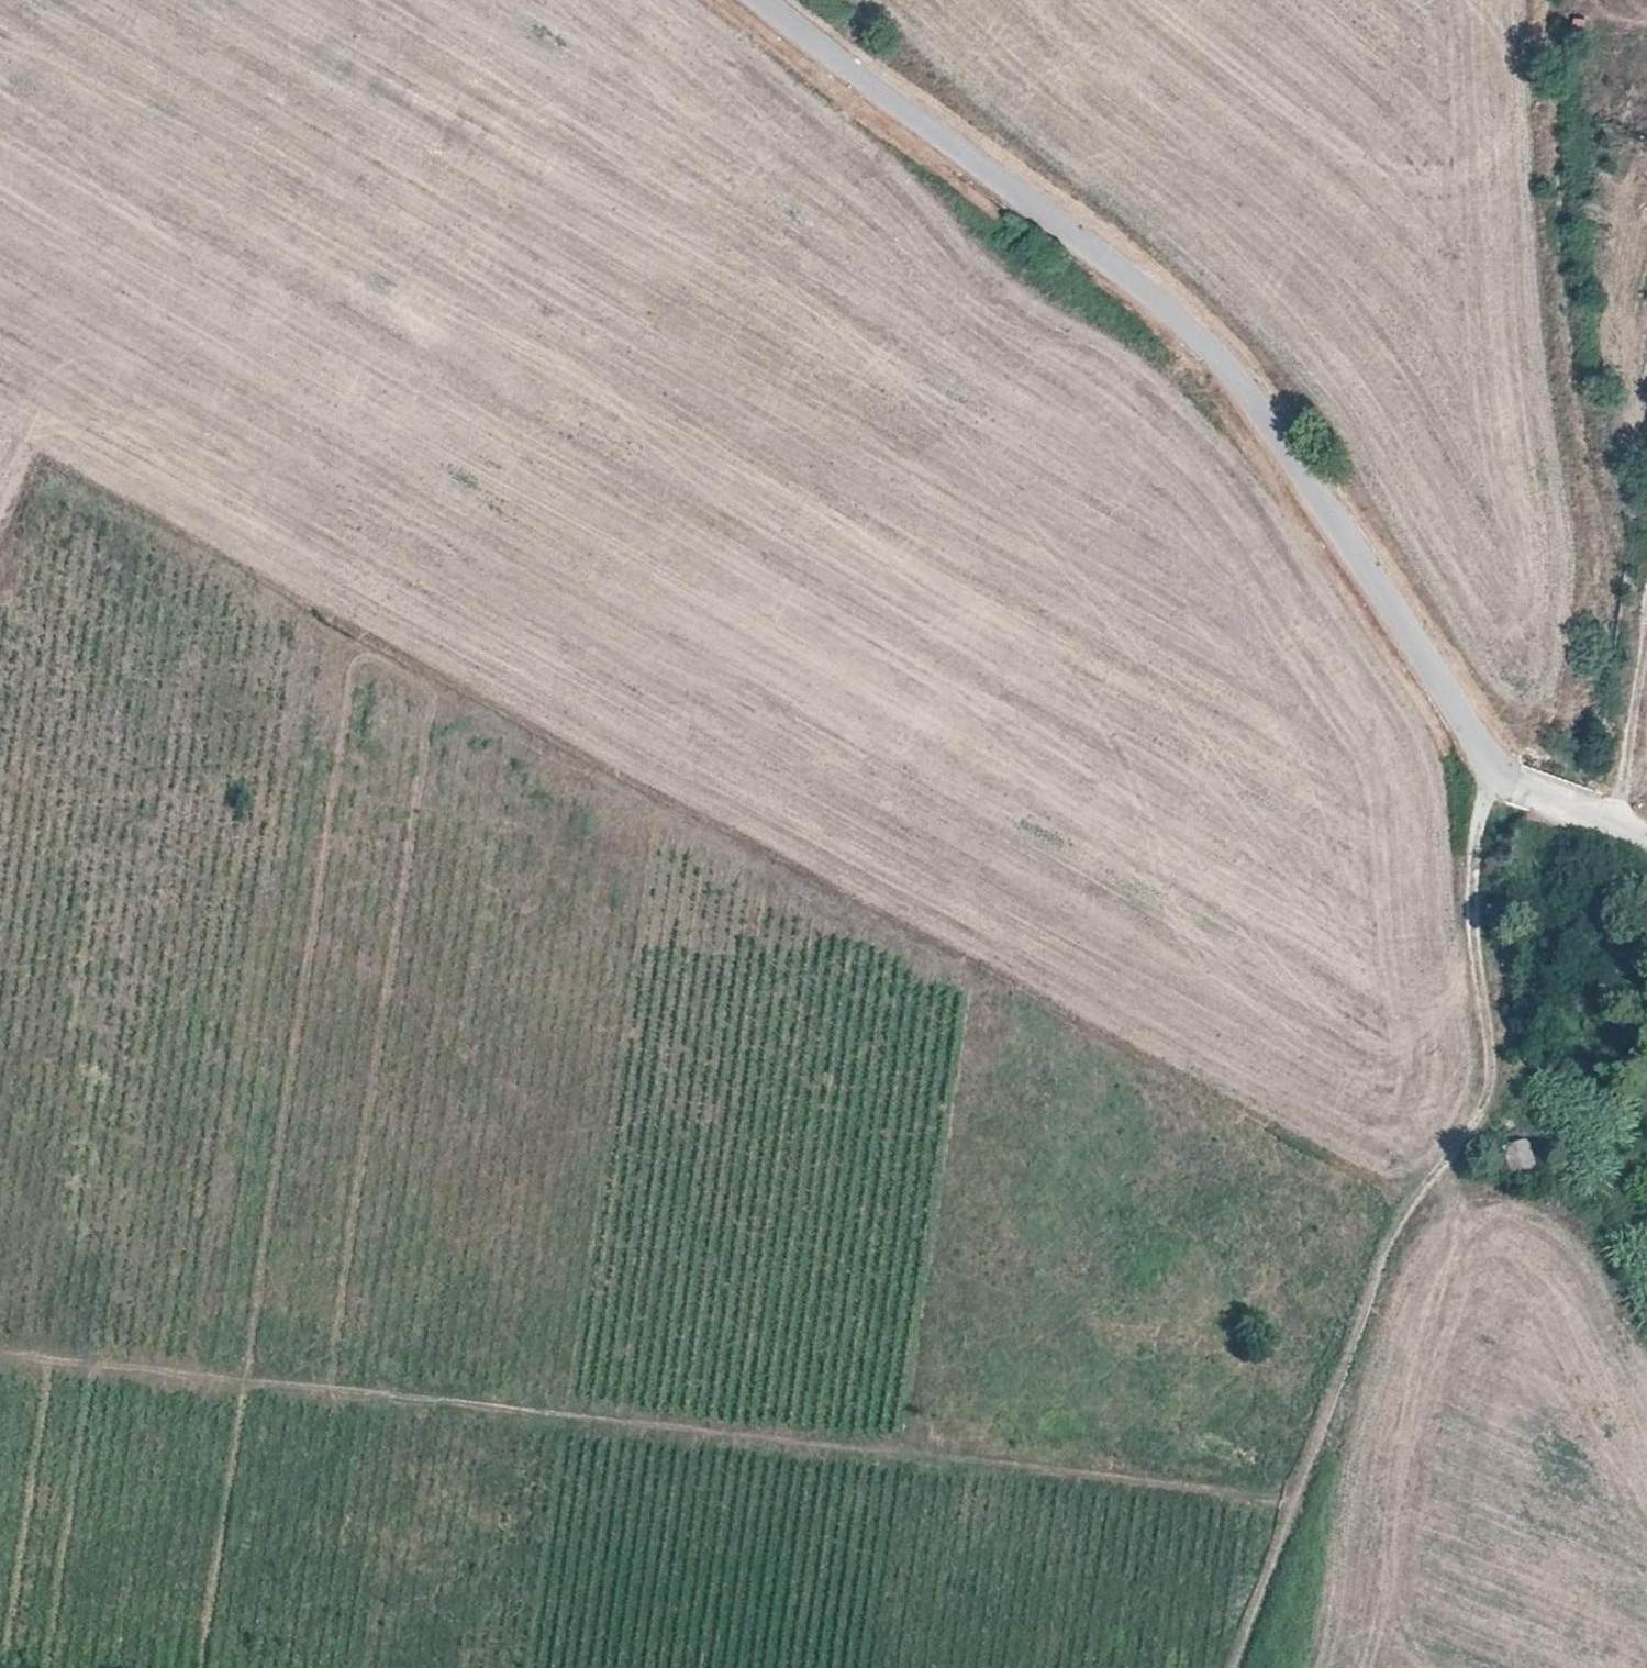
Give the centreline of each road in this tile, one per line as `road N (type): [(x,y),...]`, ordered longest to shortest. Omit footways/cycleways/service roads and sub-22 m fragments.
road 1 (unclassified): [(758,0),(1203,341),(1495,785),(1617,824),(1646,846)]
road 2 (track): [(1646,659),(1617,824)]

